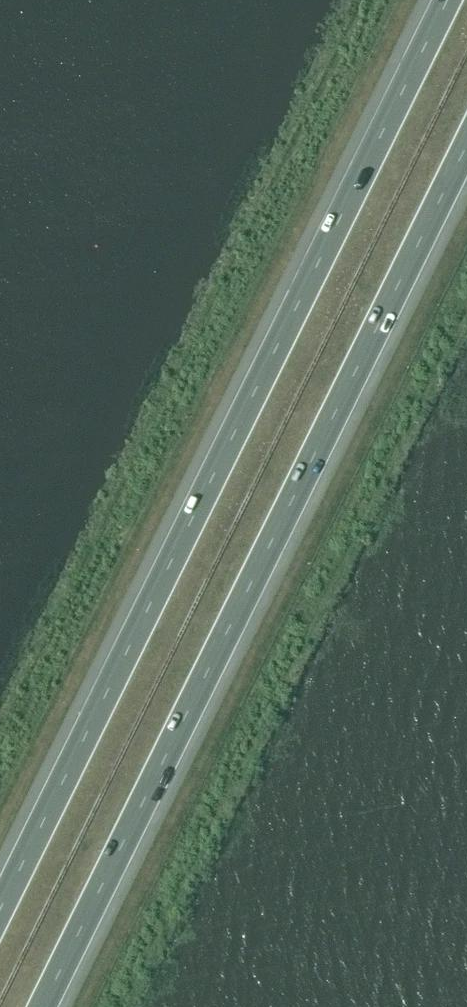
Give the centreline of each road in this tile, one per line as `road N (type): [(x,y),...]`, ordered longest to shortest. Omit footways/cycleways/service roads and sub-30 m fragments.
road 1 (motorway): [(447,0),(0,910)]
road 2 (motorway): [(43,1006),(466,144)]

